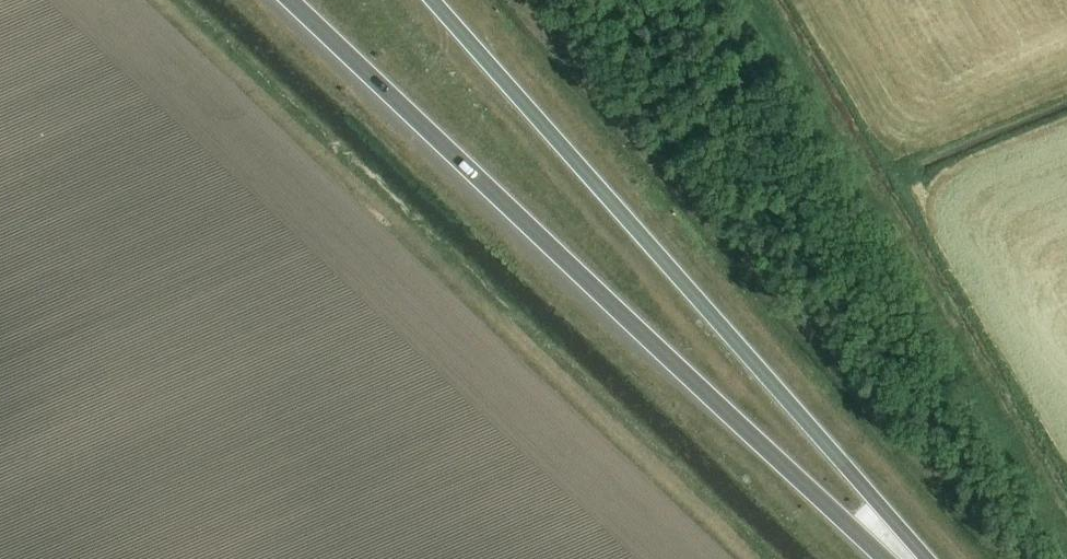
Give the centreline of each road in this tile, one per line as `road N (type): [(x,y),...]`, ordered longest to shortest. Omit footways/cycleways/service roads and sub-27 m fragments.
road 1 (trunk): [(292,0),(888,558)]
road 2 (trunk): [(923,558),(439,0)]

